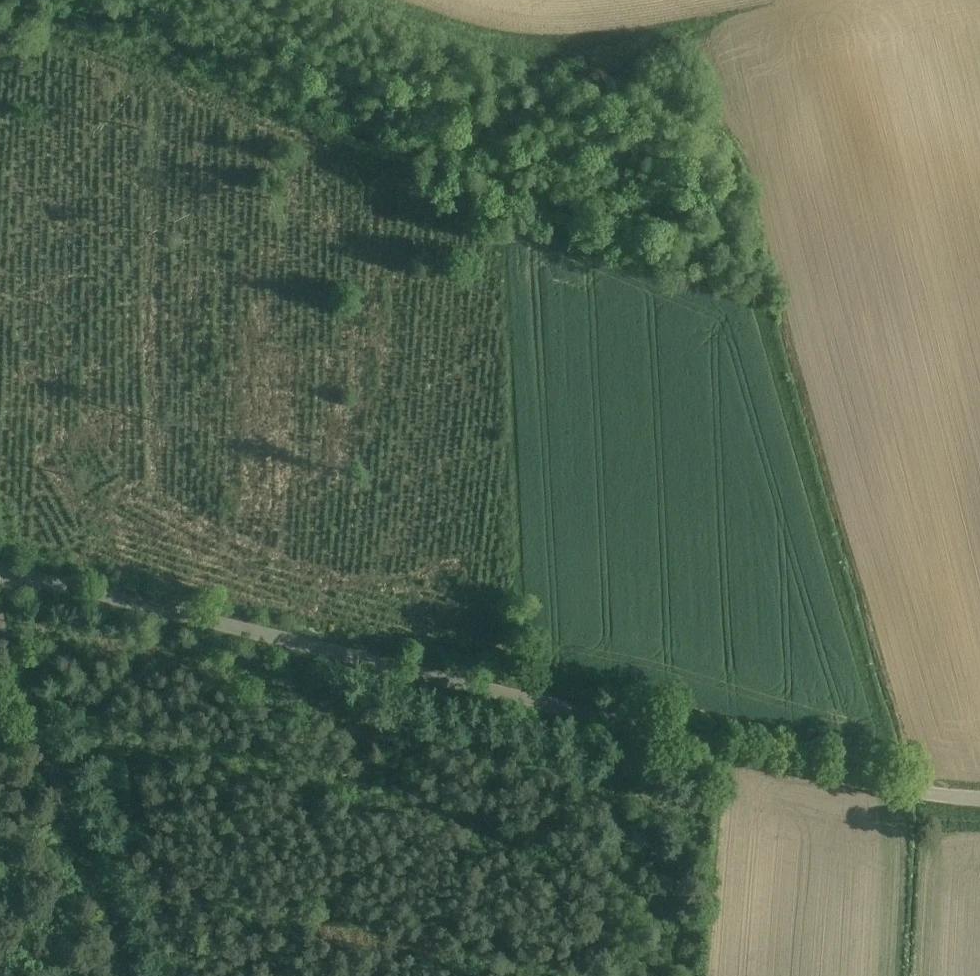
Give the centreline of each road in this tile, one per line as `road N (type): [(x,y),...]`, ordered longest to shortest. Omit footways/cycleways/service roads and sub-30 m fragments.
road 1 (unclassified): [(979,798),(918,795),(0,569)]
road 2 (track): [(0,598),(141,975)]

